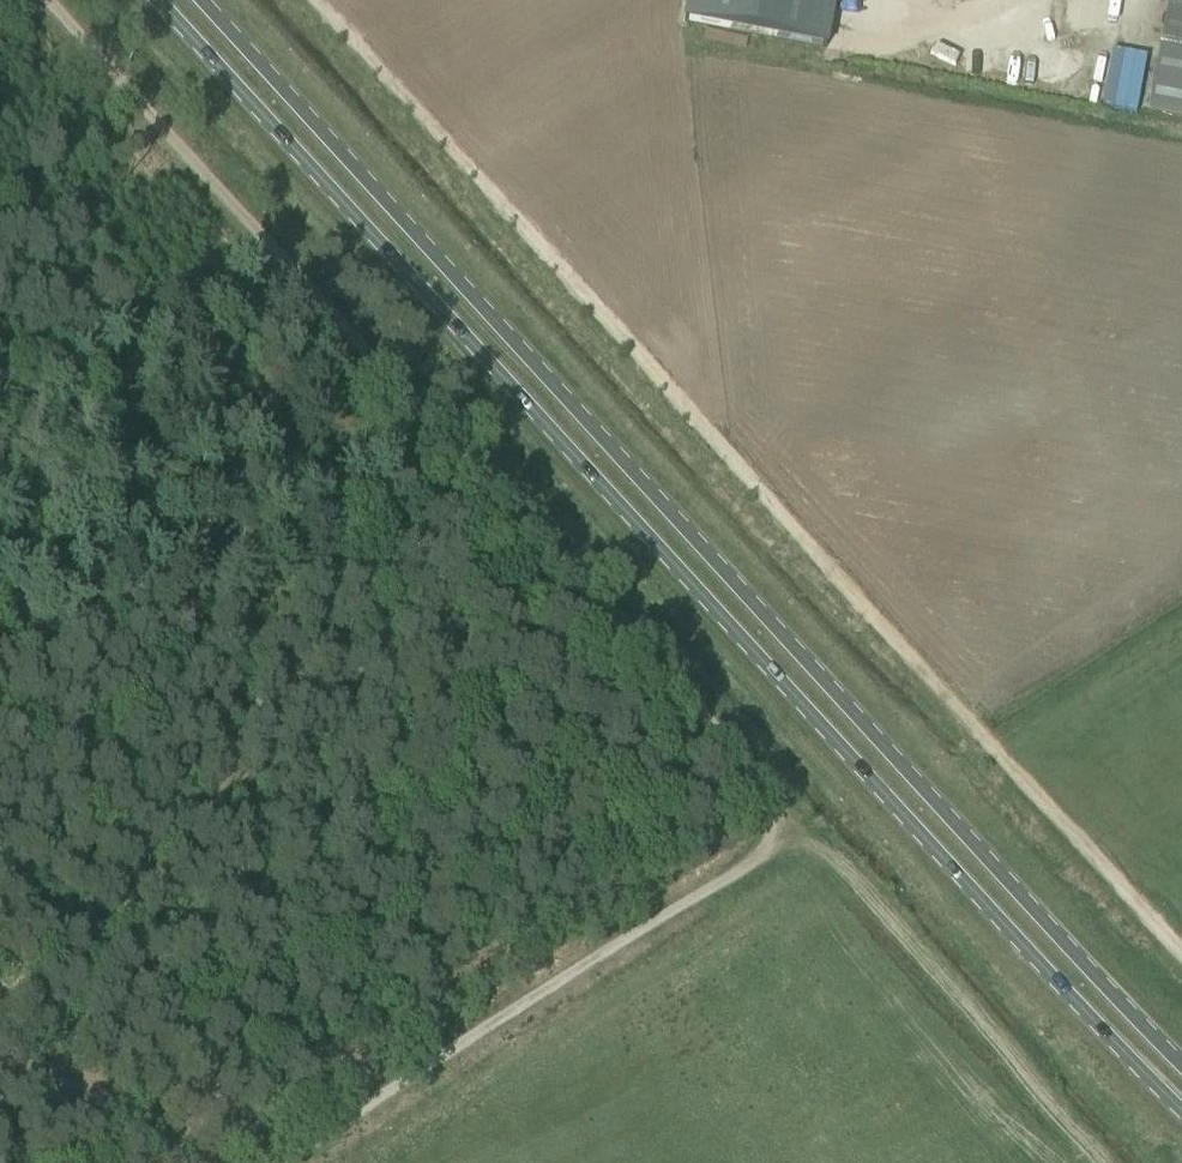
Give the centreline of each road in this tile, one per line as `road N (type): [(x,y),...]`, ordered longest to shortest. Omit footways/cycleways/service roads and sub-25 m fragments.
road 1 (primary): [(160,0),(1096,1028),(1181,1111)]
road 2 (primary): [(1181,1068),(203,0)]
road 3 (track): [(314,0),(1181,949)]
road 4 (track): [(773,820),(768,793),(49,0)]
road 5 (track): [(283,1162),(756,857),(773,820)]
road 6 (track): [(1113,1162),(837,856),(773,820)]
road 7 (track): [(199,1162),(0,1054)]

